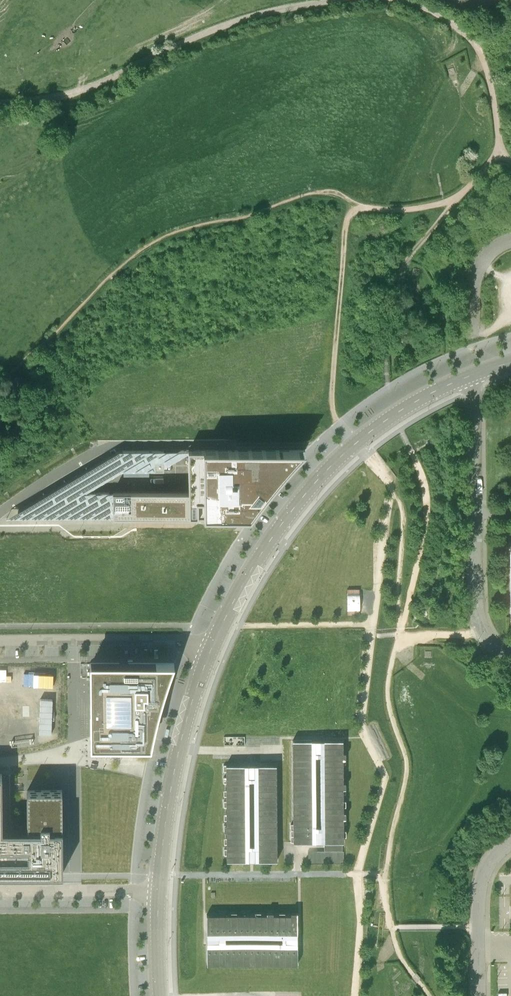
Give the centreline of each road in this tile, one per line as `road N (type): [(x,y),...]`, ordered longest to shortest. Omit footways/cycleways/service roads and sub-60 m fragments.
road 1 (tertiary): [(210,649),(269,541),(327,469),(392,416),(472,375)]
road 2 (track): [(340,0),(235,24),(80,93),(0,104)]
road 3 (unclassified): [(472,375),(474,606),(488,638),(510,657)]
road 4 (tertiary): [(158,893),(181,738),(210,649)]
road 5 (track): [(500,152),(393,278),(385,356)]
road 6 (track): [(461,194),(413,209),(357,204),(348,213),(338,315)]
road 7 (residential): [(0,641),(180,640),(210,649)]
road 8 (track): [(510,160),(500,152),(476,47),(445,18),(402,0)]
road 9 (unclassified): [(510,844),(481,880),(480,995)]
road 10 (residential): [(0,892),(158,893)]

